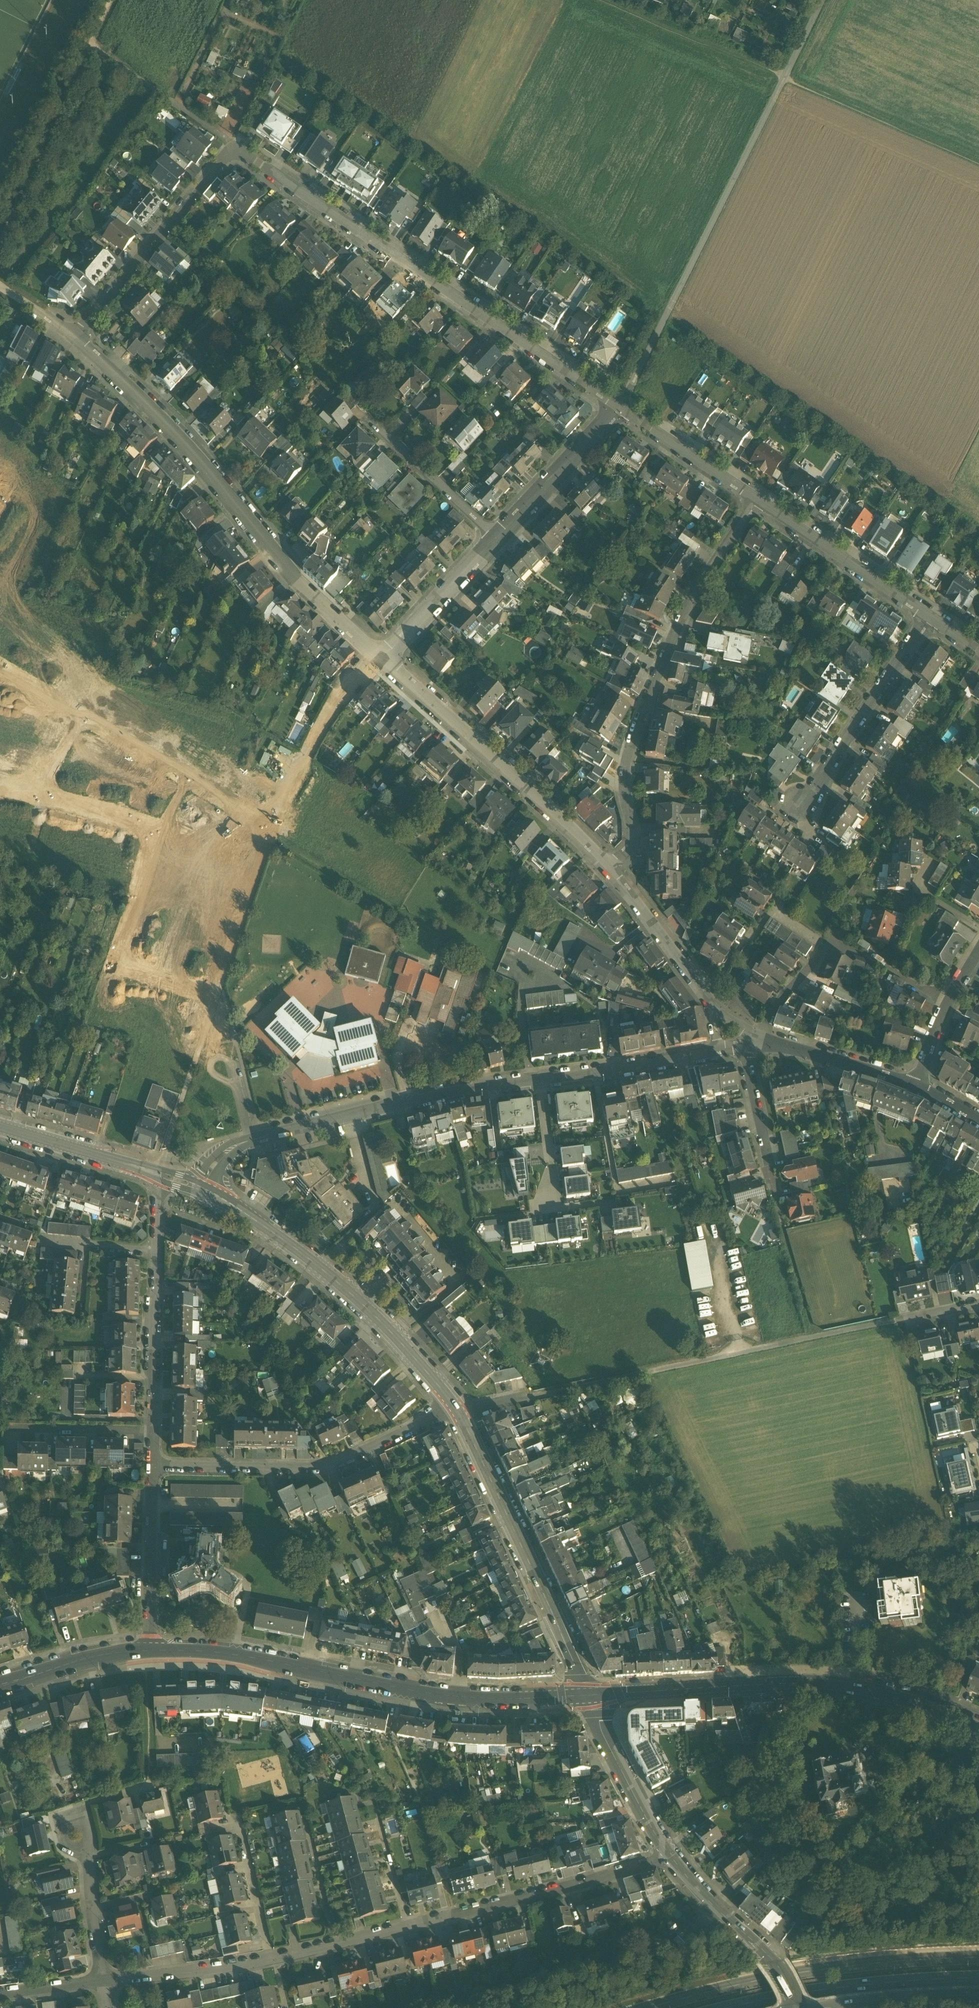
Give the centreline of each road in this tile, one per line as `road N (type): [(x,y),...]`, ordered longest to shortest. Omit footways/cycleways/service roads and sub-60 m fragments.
road 1 (residential): [(617,405),(234,150),(75,336)]
road 2 (residential): [(668,1853),(270,1958),(102,1981)]
road 3 (residential): [(721,1049),(477,1087),(259,1135),(219,1158),(199,1187)]
road 4 (residential): [(380,658),(341,694),(271,836),(0,666)]
road 5 (unclassified): [(531,1397),(978,1304)]
road 6 (residential): [(617,405),(823,0)]
road 7 (residential): [(75,336),(203,464),(304,590),(380,658)]
road 8 (secondary): [(154,1651),(233,1654),(466,1697),(589,1695)]
road 9 (residential): [(756,499),(704,578),(651,685),(623,782),(633,835),(609,868)]
road 10 (residential): [(0,786),(147,827),(151,841),(118,963),(216,998)]
road 11 (secondary): [(589,1695),(815,1685),(896,1701),(978,1735)]
road 12 (track): [(271,836),(165,1150),(165,1176)]
road 13 (trunk): [(978,1955),(813,1967),(636,2007)]
road 14 (tertiary): [(199,1187),(314,1261),(379,1318),(452,1400)]
road 15 (residential): [(152,1466),(324,1466),(426,1422),(452,1400)]
road 16 (residential): [(380,658),(609,868)]
road 17 (tertiary): [(462,1417),(589,1695)]
road 18 (residential): [(165,1176),(155,1255),(152,1466)]
road 19 (track): [(0,246),(112,0)]
road 20 (trunk): [(718,2007),(816,1988),(978,1974)]
road 21 (residential): [(928,617),(803,803)]
road 22 (residential): [(928,617),(756,499)]
road 23 (residential): [(668,1853),(782,1971),(799,2007)]
road 24 (residential): [(152,1466),(154,1651)]
road 25 (track): [(234,150),(229,139),(86,48)]
road 26 (residential): [(617,405),(496,536)]
road 27 (residential): [(589,1695),(668,1853)]
road 28 (residential): [(496,536),(369,418)]
road 29 (trunk): [(806,2007),(978,1996)]
road 30 (tertiary): [(0,1127),(165,1176)]
road 31 (residential): [(496,536),(380,658)]
road 32 (residential): [(756,499),(617,405)]
road 33 (residential): [(760,1041),(919,1087)]
road 34 (residential): [(609,868),(705,999)]
road 35 (secondary): [(0,1685),(154,1651)]
road 36 (residential): [(978,948),(949,997),(919,1087)]
road 37 (residential): [(745,1043),(775,1185)]
road 38 (residential): [(102,1981),(88,1861)]

